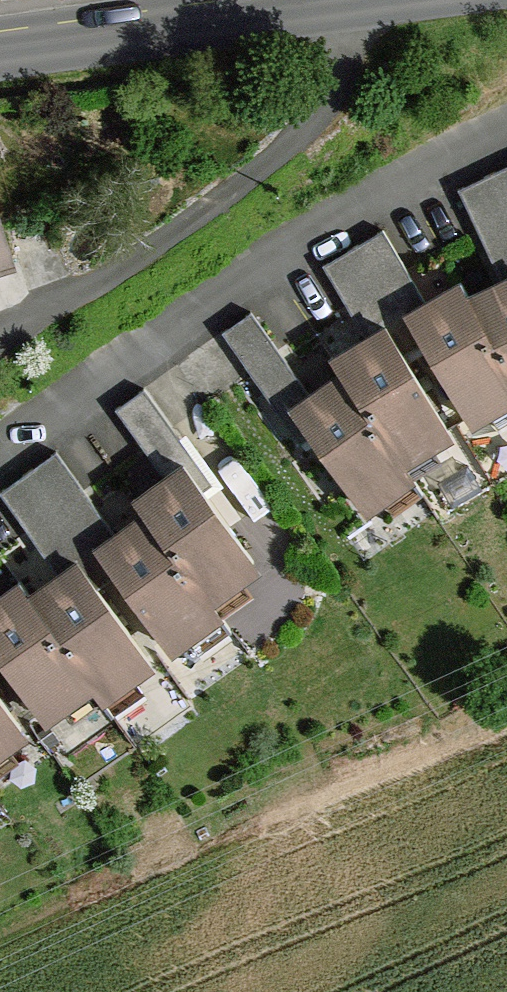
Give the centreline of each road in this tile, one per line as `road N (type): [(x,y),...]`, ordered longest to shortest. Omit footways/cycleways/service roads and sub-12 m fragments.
road 1 (tertiary): [(347,0),(0,49)]

